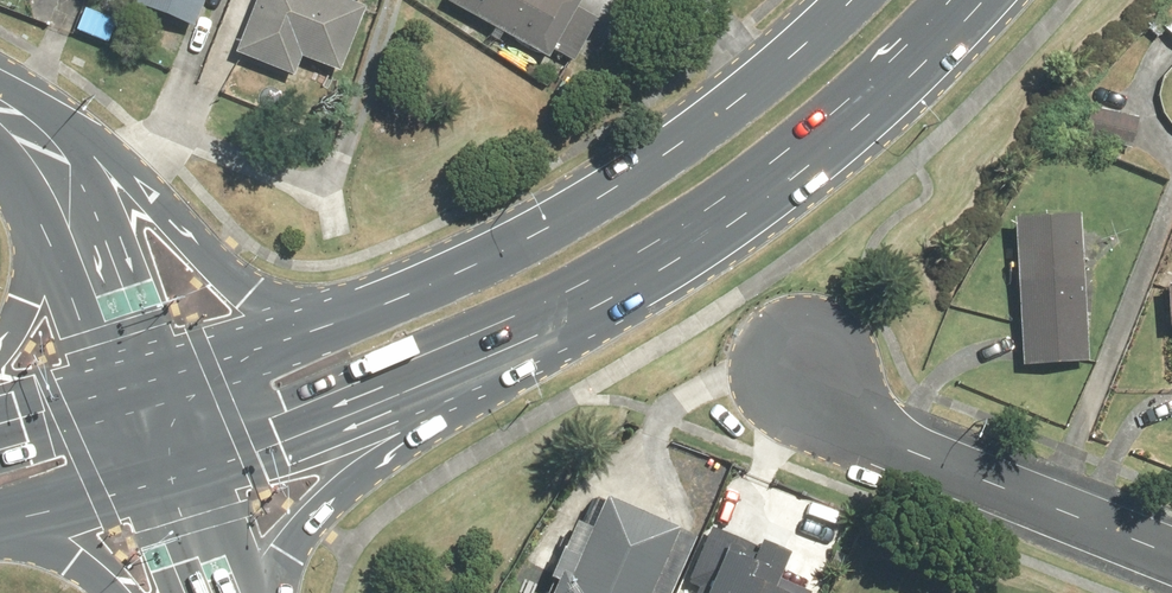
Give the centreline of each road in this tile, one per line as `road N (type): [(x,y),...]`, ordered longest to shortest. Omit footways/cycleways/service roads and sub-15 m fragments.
road 1 (primary): [(978,0),(857,121),(762,196),(558,319),(398,392)]
road 2 (primary): [(353,310),(604,189),(735,99),(848,0)]
road 3 (residential): [(1171,556),(935,464),(845,409),(803,368)]
road 4 (primary): [(50,168),(161,221),(255,291),(353,310)]
road 5 (primary): [(398,392),(165,471)]
road 6 (secondary): [(50,168),(137,390)]
road 7 (primary): [(398,392),(297,531),(285,592)]
road 8 (primary): [(137,390),(353,310)]
road 9 (primary): [(0,347),(31,286),(50,168)]
road 10 (primary): [(165,471),(4,518)]
road 11 (primary): [(0,425),(137,390)]
road 12 (primary): [(114,592),(4,518)]
road 13 (secondary): [(208,592),(165,471)]

